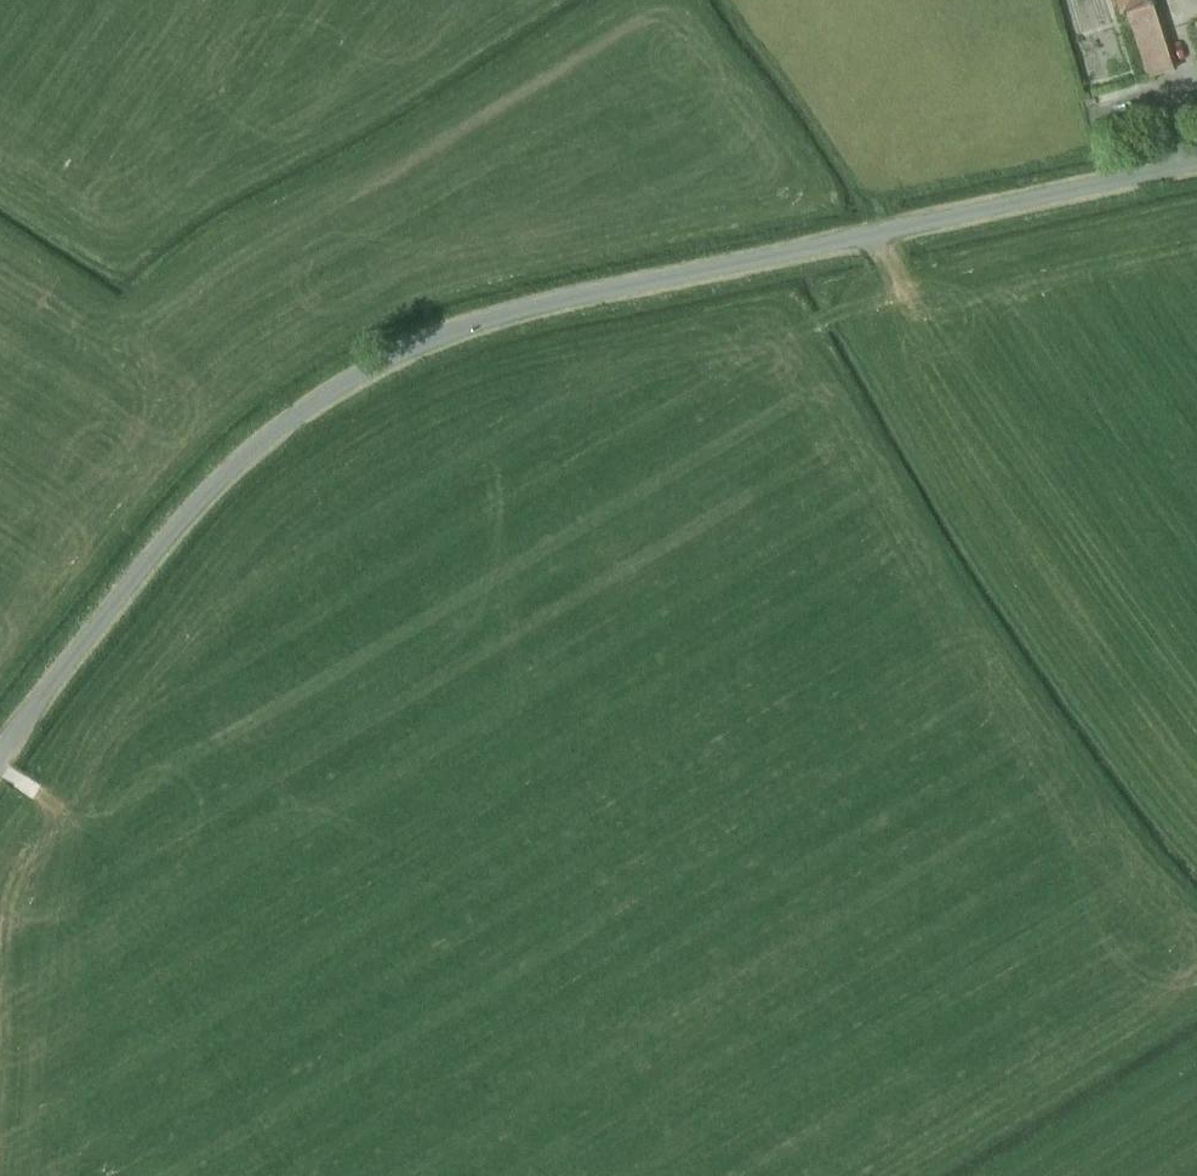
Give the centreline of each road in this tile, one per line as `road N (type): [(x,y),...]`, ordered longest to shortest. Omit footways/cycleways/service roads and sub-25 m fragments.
road 1 (unclassified): [(0,751),(198,502),(272,432),(406,349),(549,302),(1196,158)]

